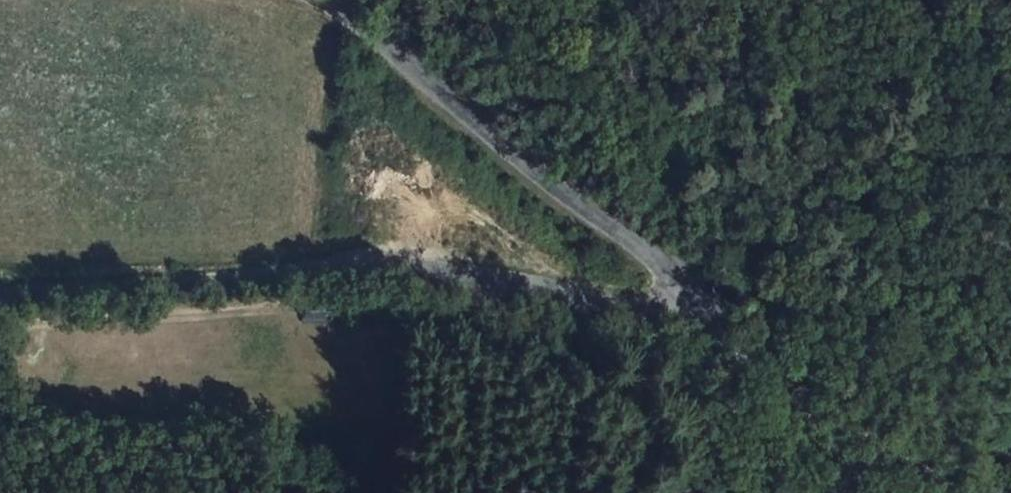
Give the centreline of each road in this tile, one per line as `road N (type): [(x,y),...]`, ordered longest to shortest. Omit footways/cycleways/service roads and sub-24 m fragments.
road 1 (tertiary): [(0,294),(297,273),(448,278),(597,310),(655,311)]
road 2 (tertiary): [(655,311),(666,286),(641,247),(334,0)]
road 3 (unclassified): [(655,311),(963,492)]

